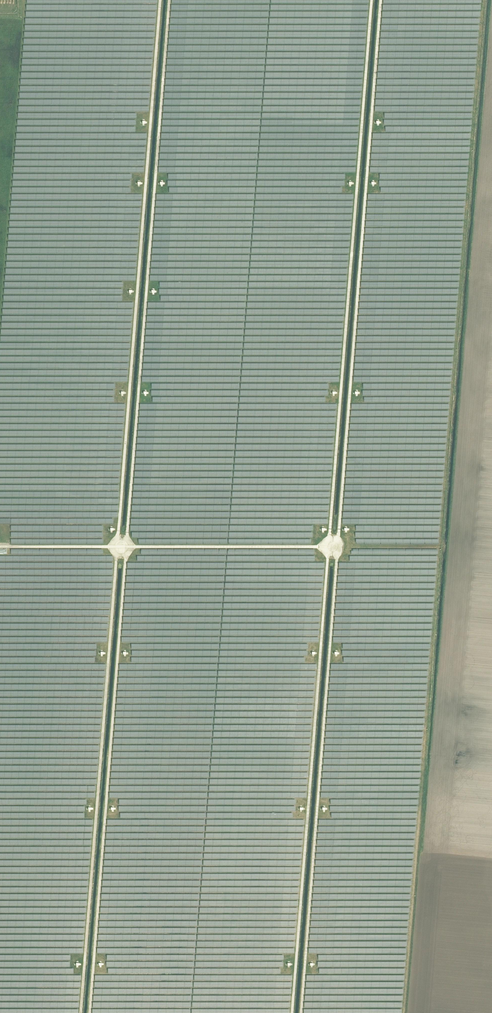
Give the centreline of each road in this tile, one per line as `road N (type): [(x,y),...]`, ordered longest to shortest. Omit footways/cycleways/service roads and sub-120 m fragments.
road 1 (track): [(81,1012),(161,0)]
road 2 (track): [(170,0),(90,1012)]
road 3 (track): [(372,0),(292,1012)]
road 4 (track): [(302,1012),(381,0)]
road 5 (track): [(338,547),(0,547)]

